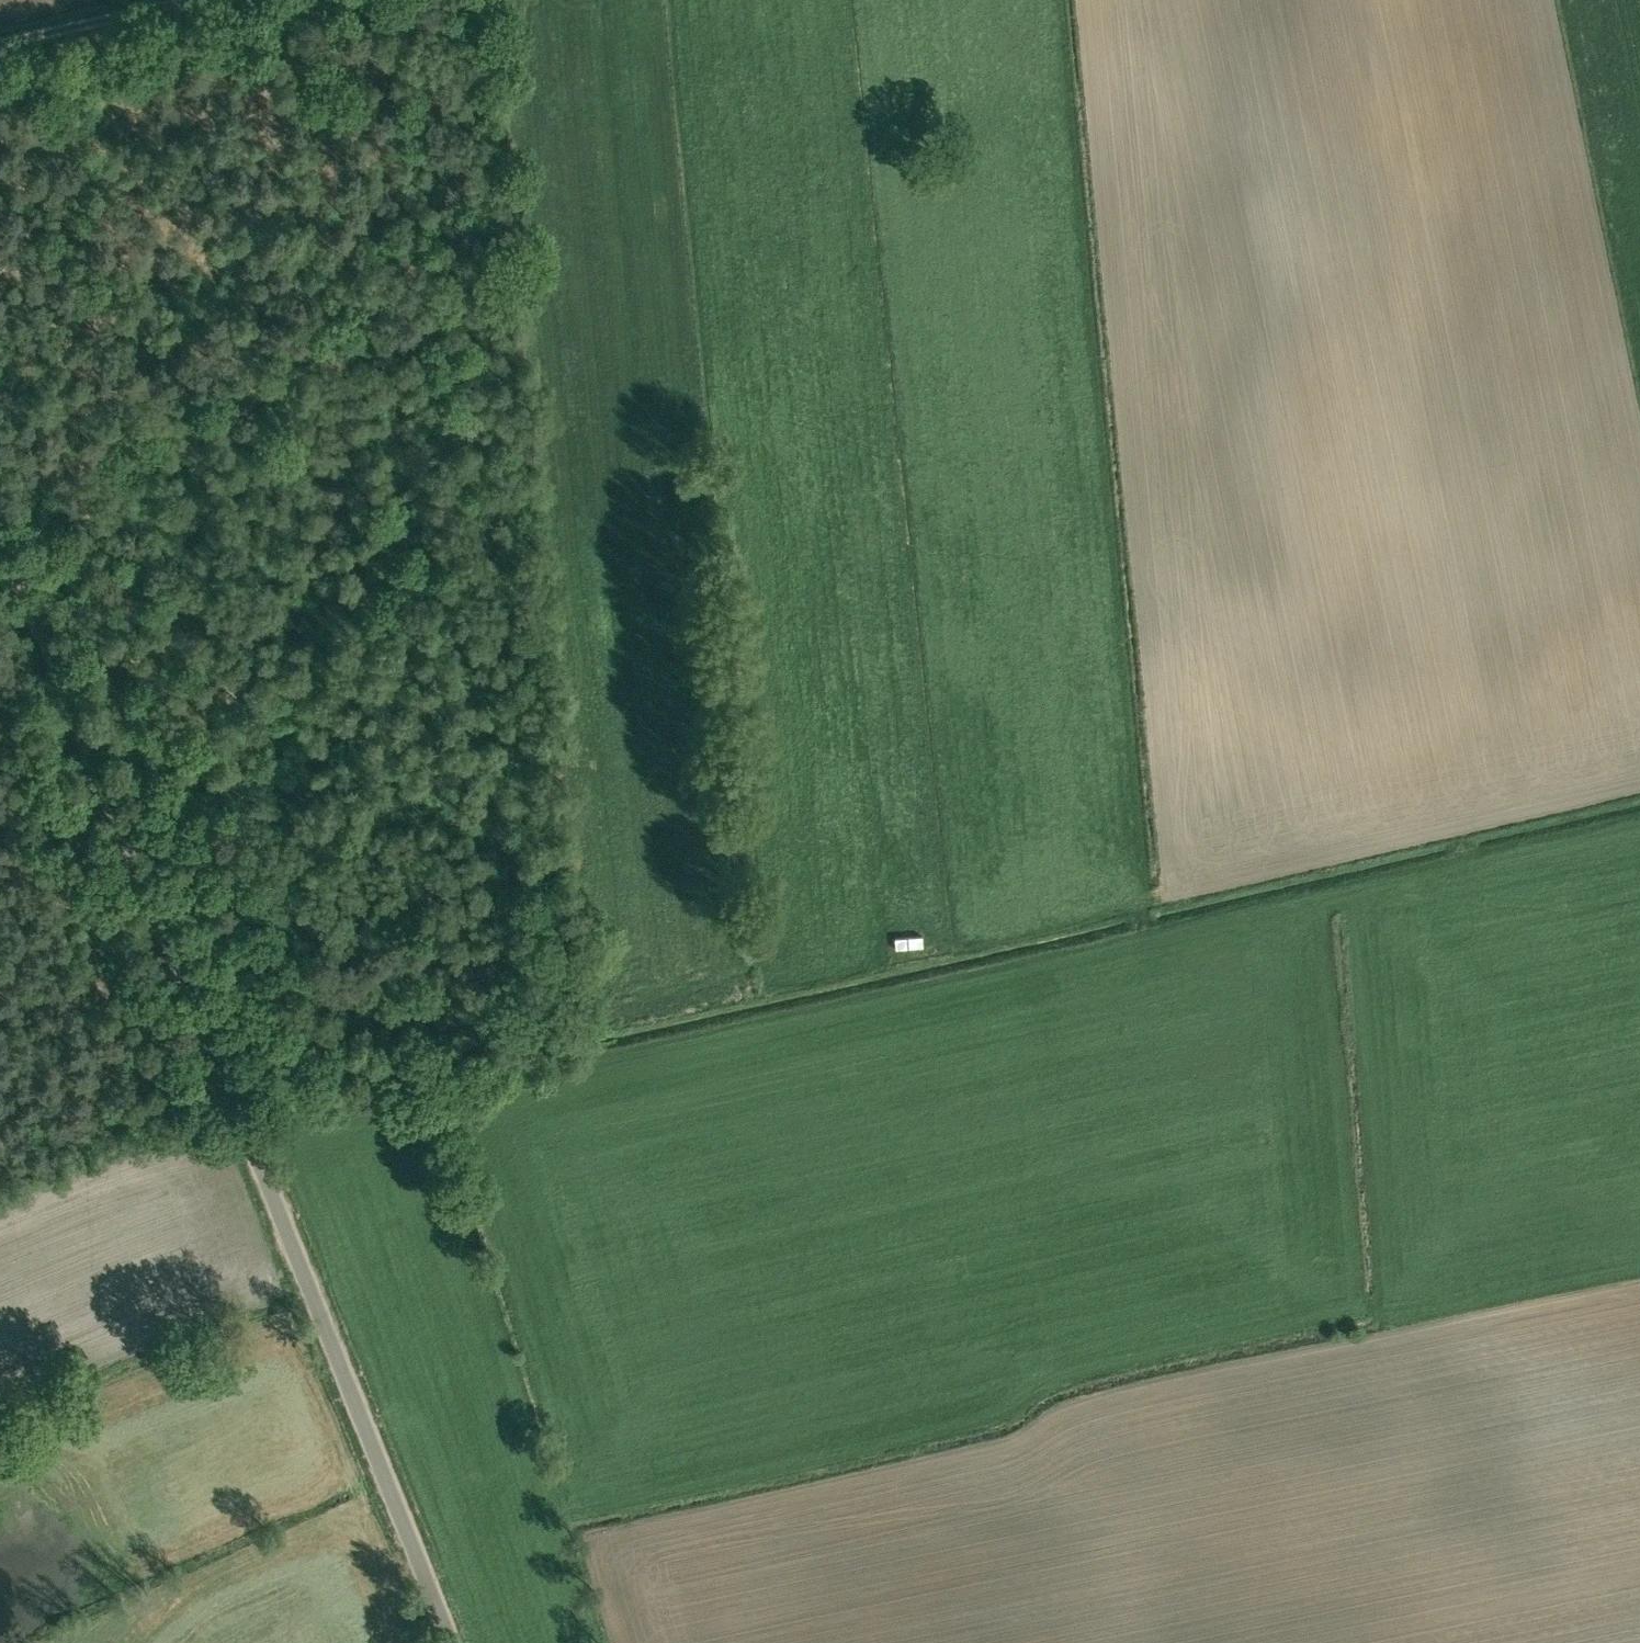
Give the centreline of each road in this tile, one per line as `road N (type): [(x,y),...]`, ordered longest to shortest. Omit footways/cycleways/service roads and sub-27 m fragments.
road 1 (unclassified): [(451,1642),(0,515)]
road 2 (track): [(193,0),(0,42)]

